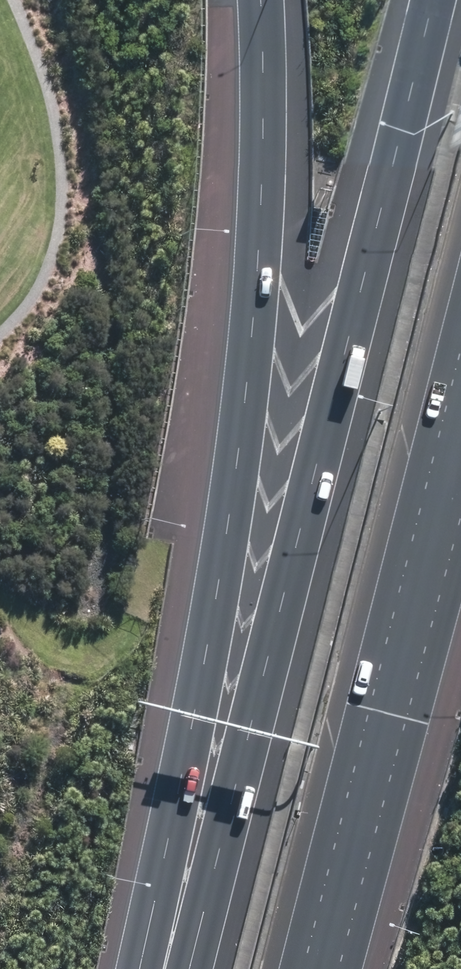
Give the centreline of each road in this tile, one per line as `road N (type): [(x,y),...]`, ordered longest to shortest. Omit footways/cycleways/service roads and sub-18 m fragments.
road 1 (motorway): [(179,968),(203,902),(441,0)]
road 2 (motorway): [(144,968),(241,455),(268,190),(269,0)]
road 3 (motorway): [(460,418),(317,968)]

